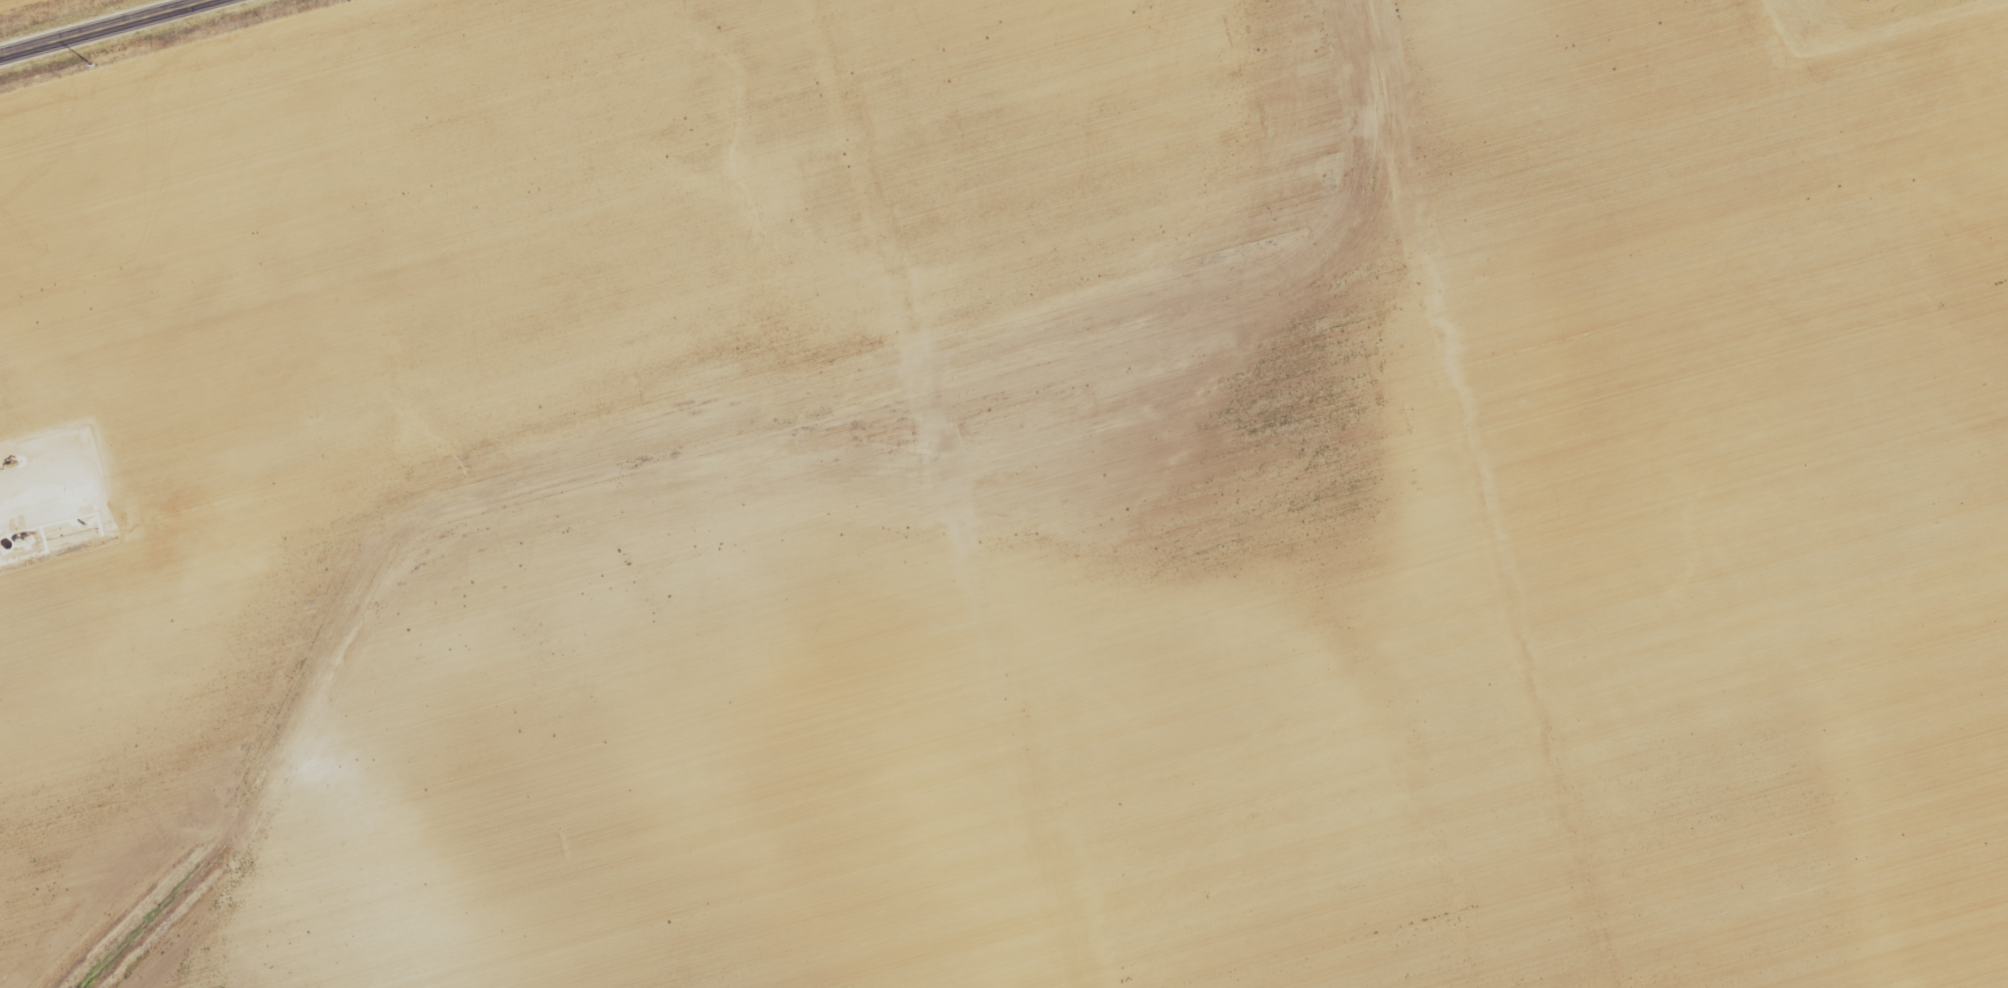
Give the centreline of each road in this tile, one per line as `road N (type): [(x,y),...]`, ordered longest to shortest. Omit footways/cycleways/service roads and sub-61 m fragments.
road 1 (secondary): [(0,47),(182,0)]

